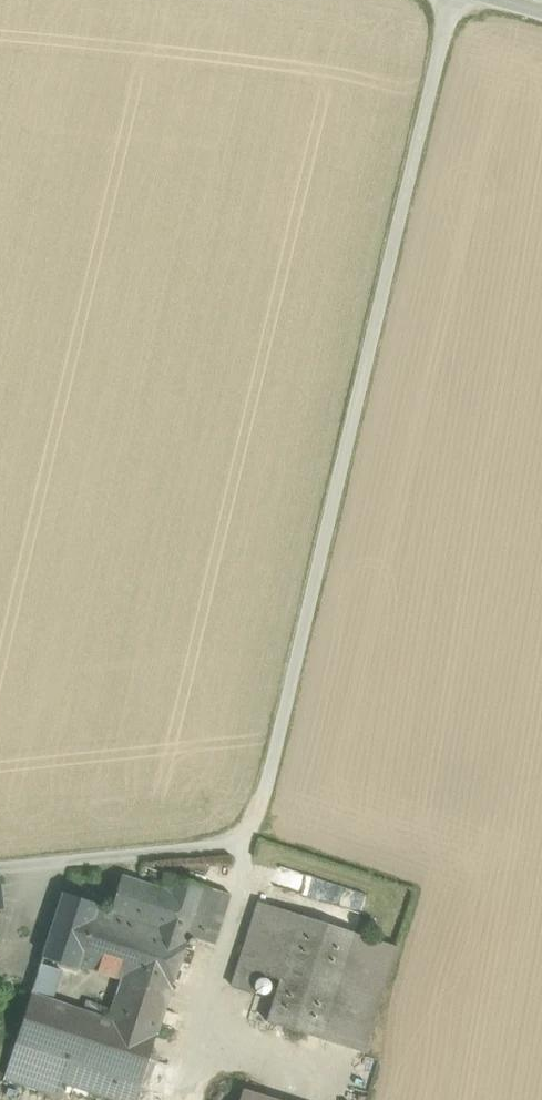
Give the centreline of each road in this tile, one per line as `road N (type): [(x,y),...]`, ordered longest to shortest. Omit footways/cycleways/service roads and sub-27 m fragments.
road 1 (track): [(466,0),(263,837),(0,869)]
road 2 (track): [(263,837),(186,1099)]
road 3 (track): [(204,1038),(345,1084)]

